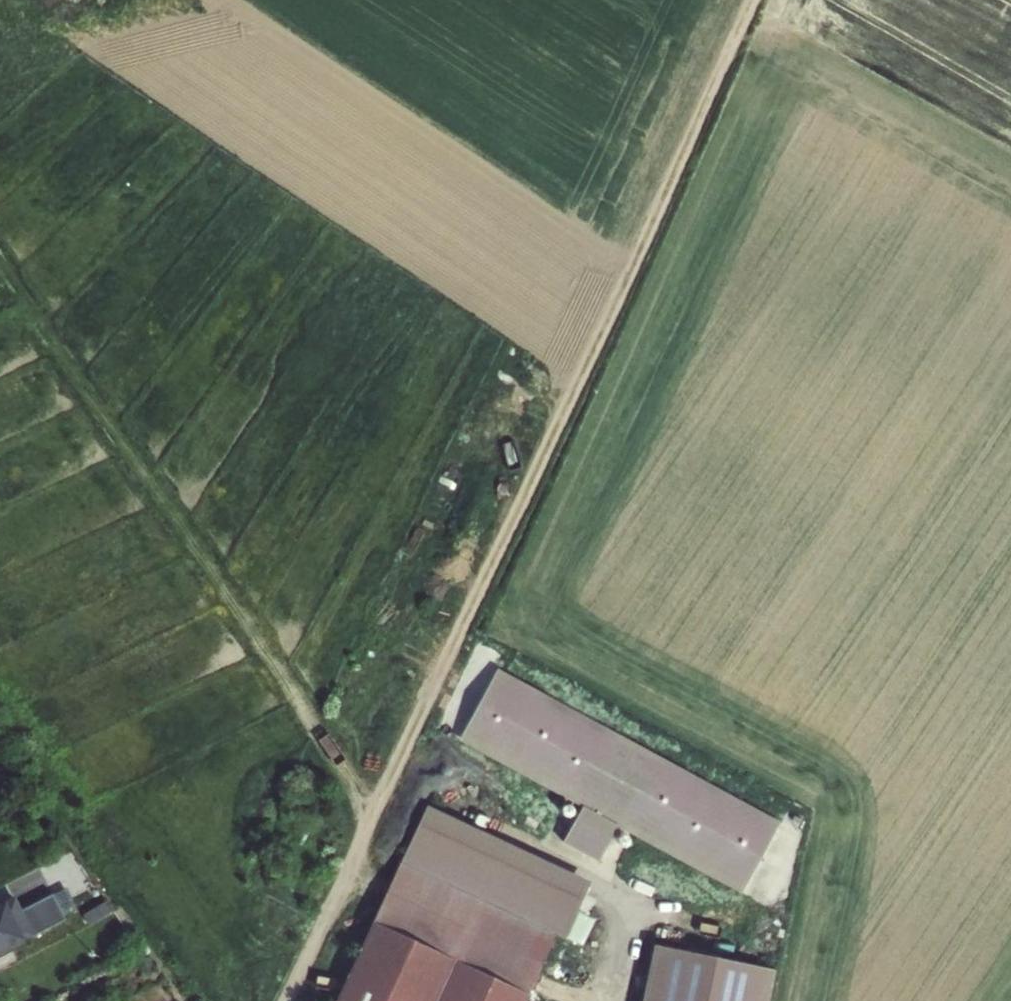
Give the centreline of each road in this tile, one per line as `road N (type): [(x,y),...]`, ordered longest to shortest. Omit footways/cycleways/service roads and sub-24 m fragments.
road 1 (track): [(758,0),(293,1000)]
road 2 (track): [(617,1000),(632,921),(564,890)]

